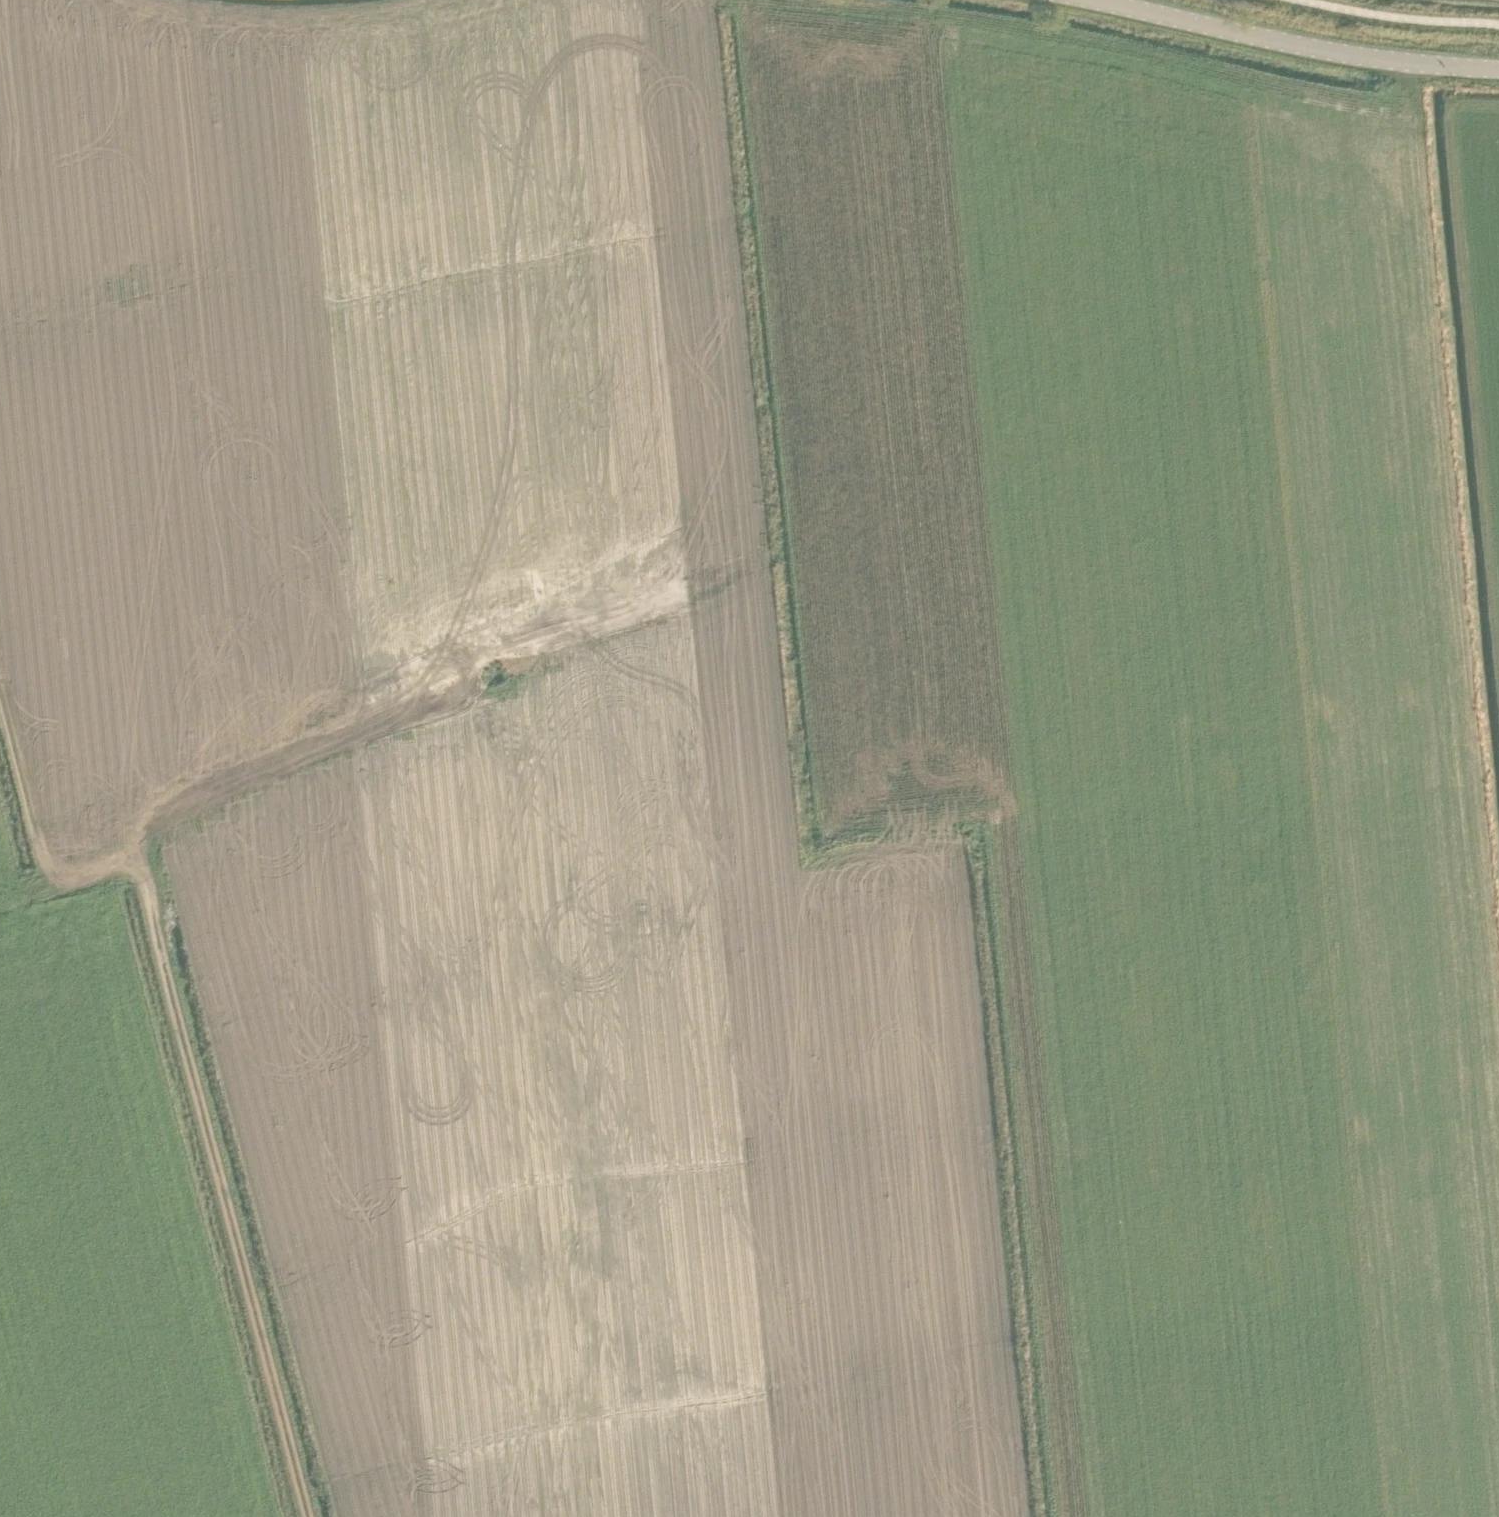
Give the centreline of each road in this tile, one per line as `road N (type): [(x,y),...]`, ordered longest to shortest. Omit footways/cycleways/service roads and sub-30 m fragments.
road 1 (tertiary): [(1498,68),(1317,48),(1101,0)]

